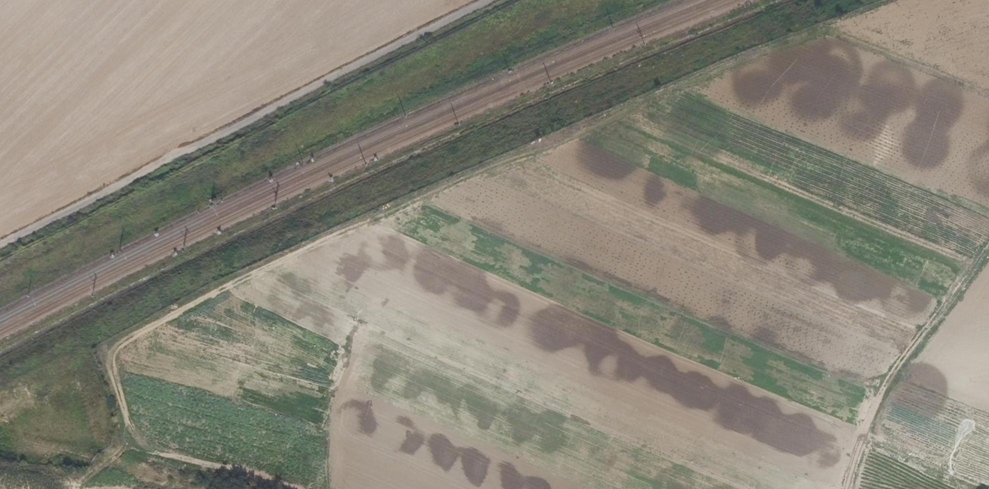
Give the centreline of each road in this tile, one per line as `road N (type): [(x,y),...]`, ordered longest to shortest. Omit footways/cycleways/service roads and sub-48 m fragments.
road 1 (track): [(294,488),(123,444),(103,357),(113,343),(335,230),(820,33),(988,94)]
road 2 (track): [(0,250),(490,0)]
road 3 (track): [(849,488),(880,390),(988,245)]

